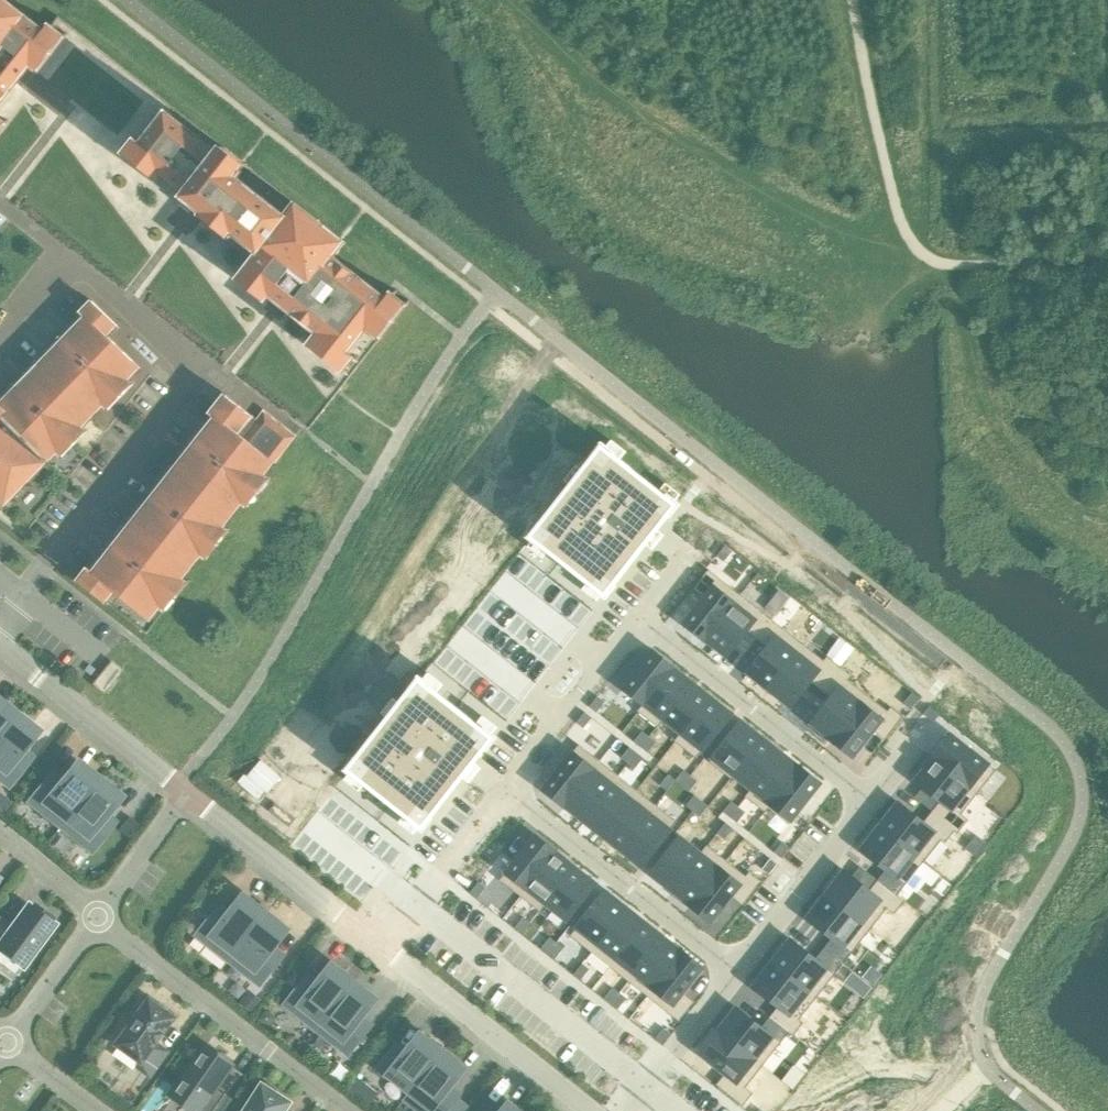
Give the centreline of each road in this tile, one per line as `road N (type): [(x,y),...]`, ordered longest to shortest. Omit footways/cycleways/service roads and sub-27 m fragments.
road 1 (residential): [(360,1110),(269,1050),(99,912)]
road 2 (residential): [(507,786),(741,971)]
road 3 (residential): [(642,613),(869,792)]
road 4 (residential): [(597,1110),(384,944)]
road 5 (residential): [(384,944),(189,797)]
road 6 (residential): [(189,797),(0,649)]
road 7 (residential): [(869,792),(741,971)]
road 8 (residential): [(642,613),(507,786)]
road 9 (residential): [(507,786),(384,944)]
road 10 (residential): [(741,971),(640,1110)]
road 11 (residential): [(99,912),(10,1042)]
road 12 (residential): [(189,797),(99,912)]
road 13 (residential): [(99,912),(0,835)]

